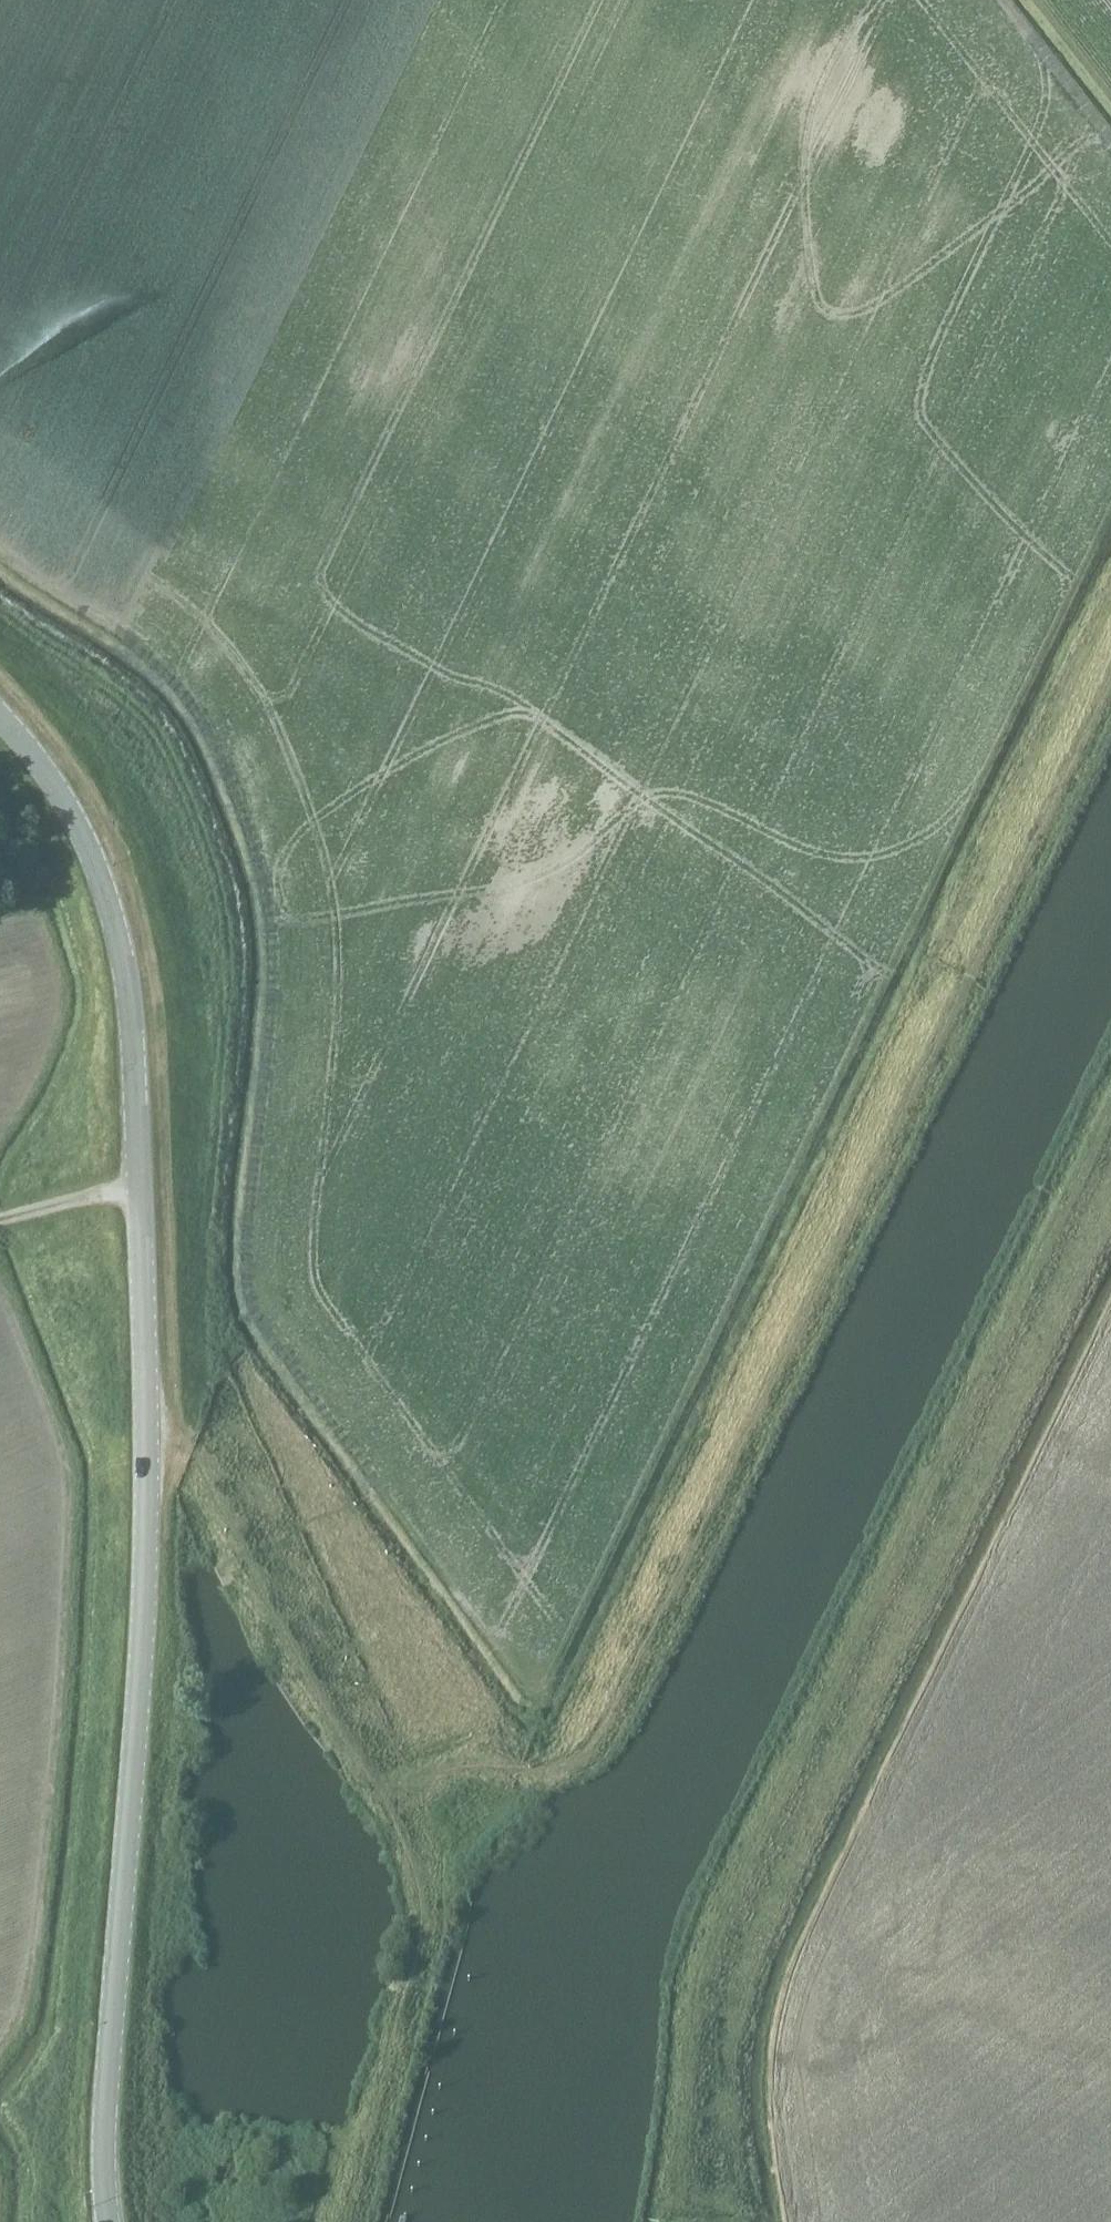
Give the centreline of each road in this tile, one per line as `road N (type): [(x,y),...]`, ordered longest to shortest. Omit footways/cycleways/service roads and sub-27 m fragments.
road 1 (tertiary): [(107,2221),(108,2068),(147,1481),(131,1024),(119,935),(99,871),(73,815),(0,714)]

